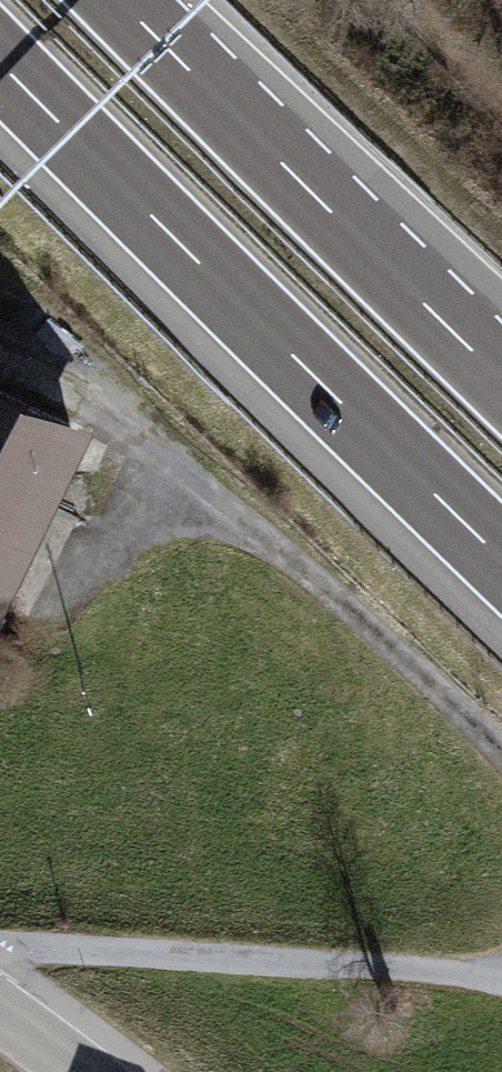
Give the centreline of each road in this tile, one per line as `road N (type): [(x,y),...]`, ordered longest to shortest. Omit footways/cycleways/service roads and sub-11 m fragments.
road 1 (motorway): [(0,67),(501,562)]
road 2 (motorway): [(501,378),(124,0)]
road 3 (track): [(501,987),(428,973),(41,948),(0,961)]

